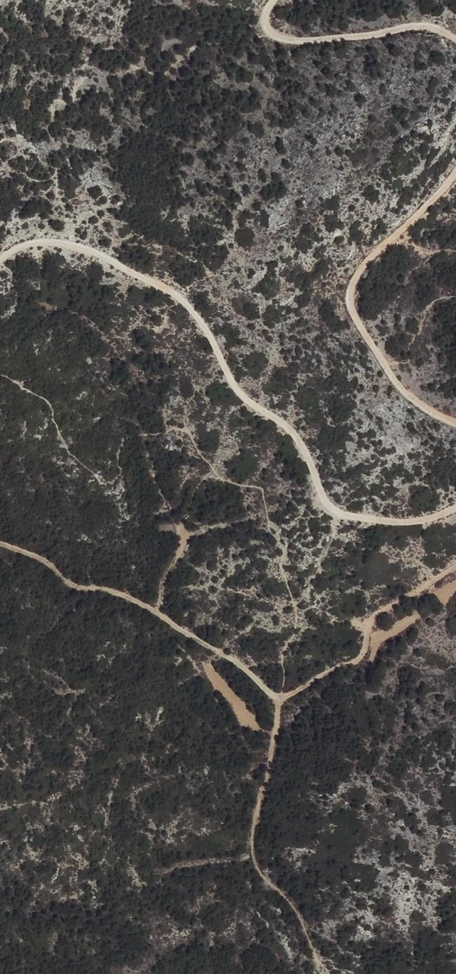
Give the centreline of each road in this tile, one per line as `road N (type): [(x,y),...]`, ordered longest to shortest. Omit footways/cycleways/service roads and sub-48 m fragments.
road 1 (track): [(0,260),(43,241),(68,245),(160,285),(213,334),(257,410),(289,432),(335,513),(414,527),(455,506)]
road 2 (track): [(455,422),(423,407),(382,360),(350,295),(373,255),(455,171)]
road 3 (track): [(0,543),(75,587),(120,593),(175,623),(239,662),(281,700)]
road 4 (track): [(281,700),(313,670),(365,654),(367,615),(455,562)]
road 5 (track): [(455,39),(425,27),(291,40),(268,30),(264,14),(274,0)]

